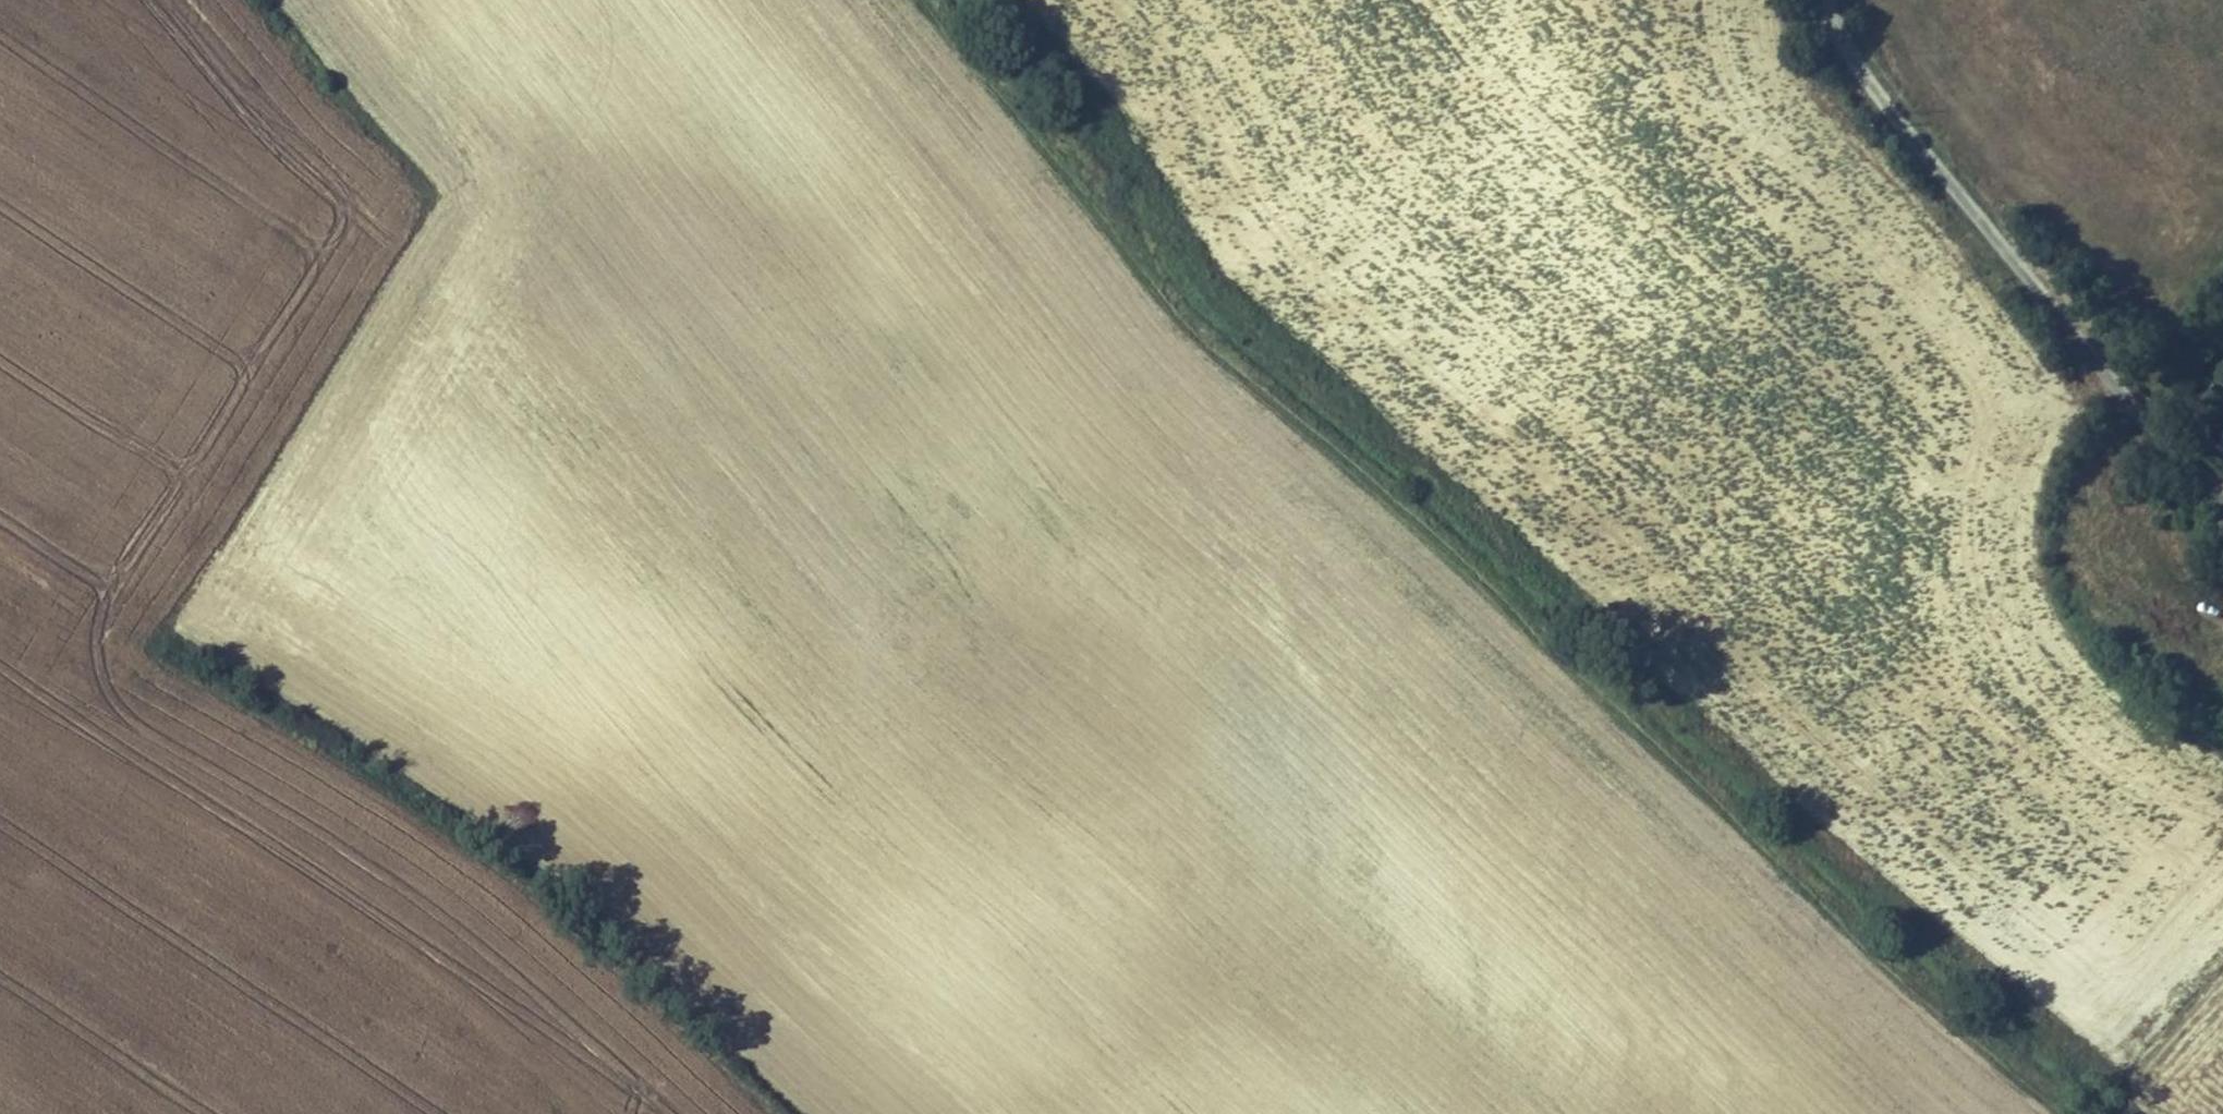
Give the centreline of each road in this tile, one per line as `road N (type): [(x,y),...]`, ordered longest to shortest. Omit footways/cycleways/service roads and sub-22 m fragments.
road 1 (unclassified): [(2222,499),(2149,421),(1889,107),(1828,0)]

